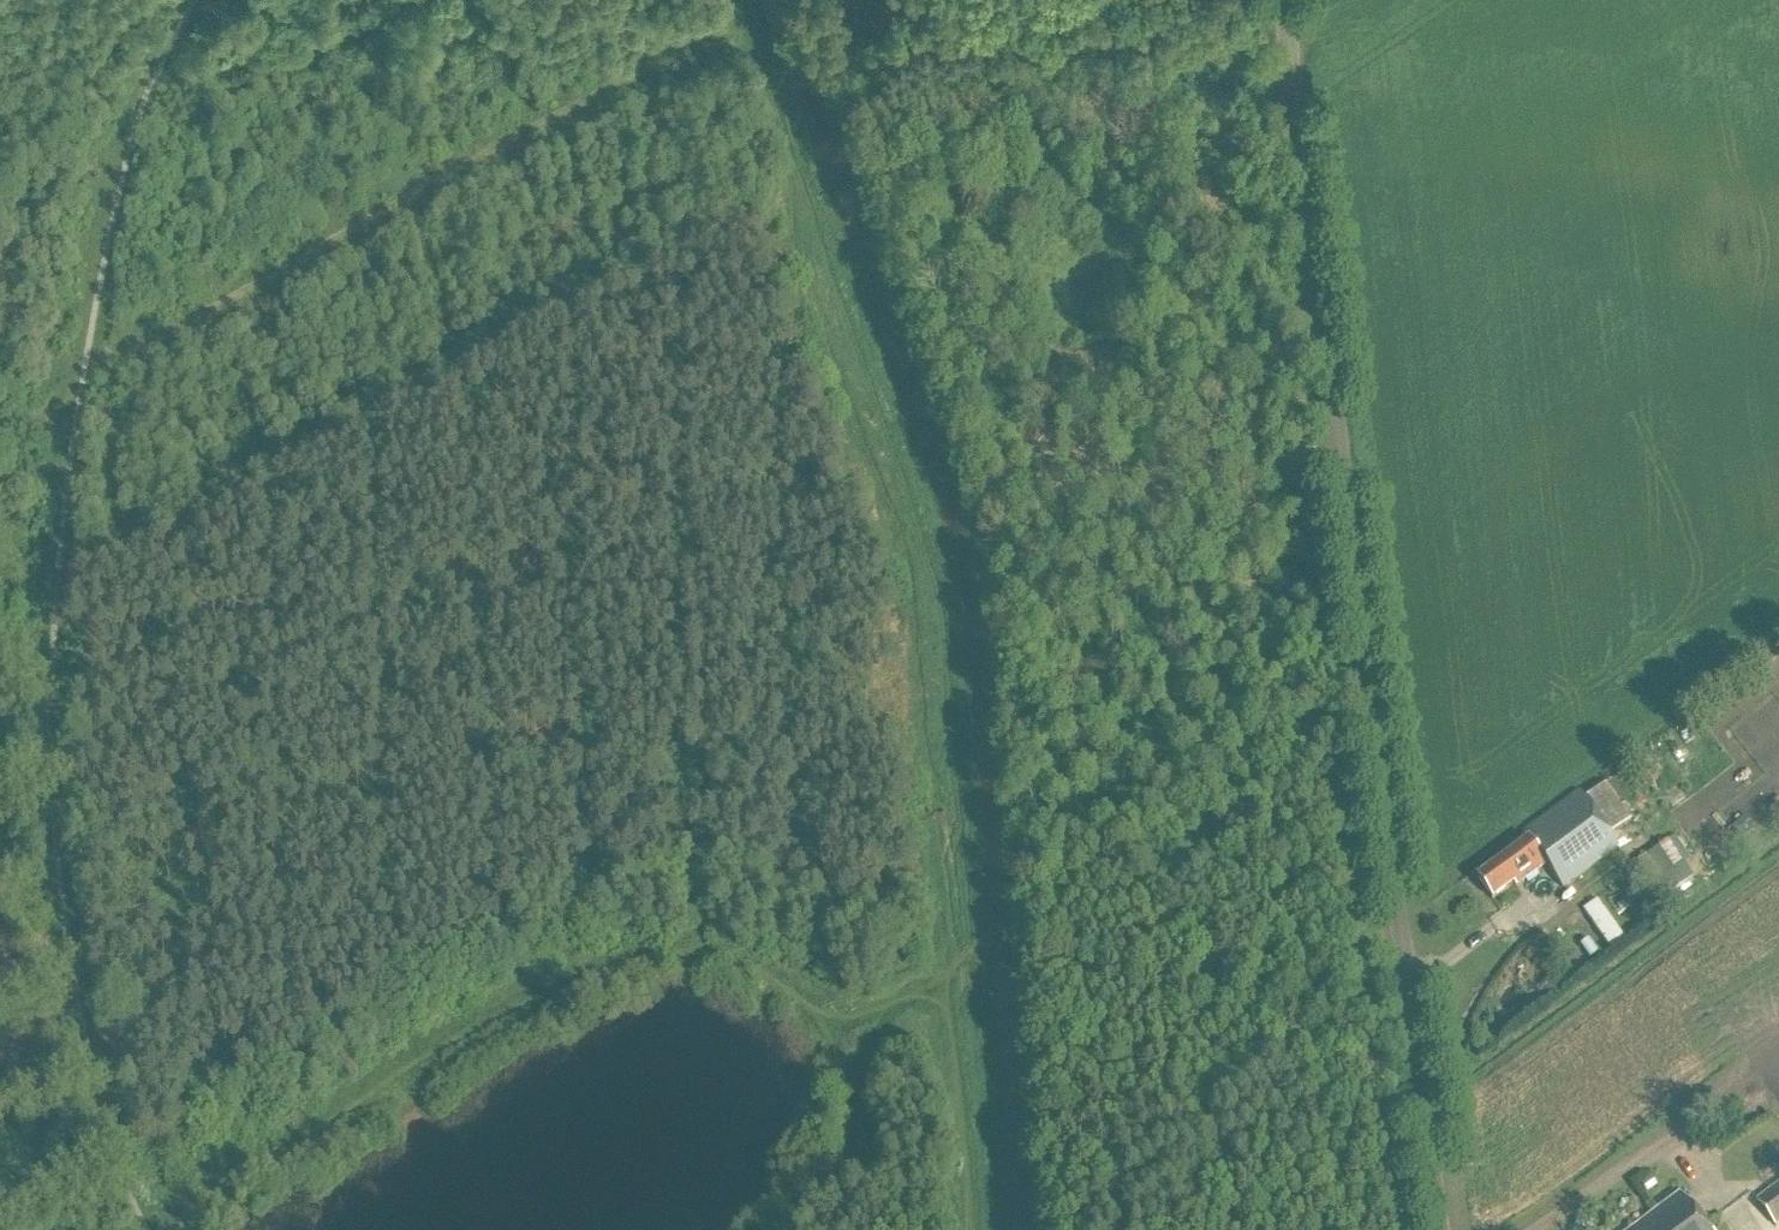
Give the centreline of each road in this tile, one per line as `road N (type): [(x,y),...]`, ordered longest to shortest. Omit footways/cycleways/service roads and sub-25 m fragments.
road 1 (unclassified): [(1445,1229),(1284,0)]

